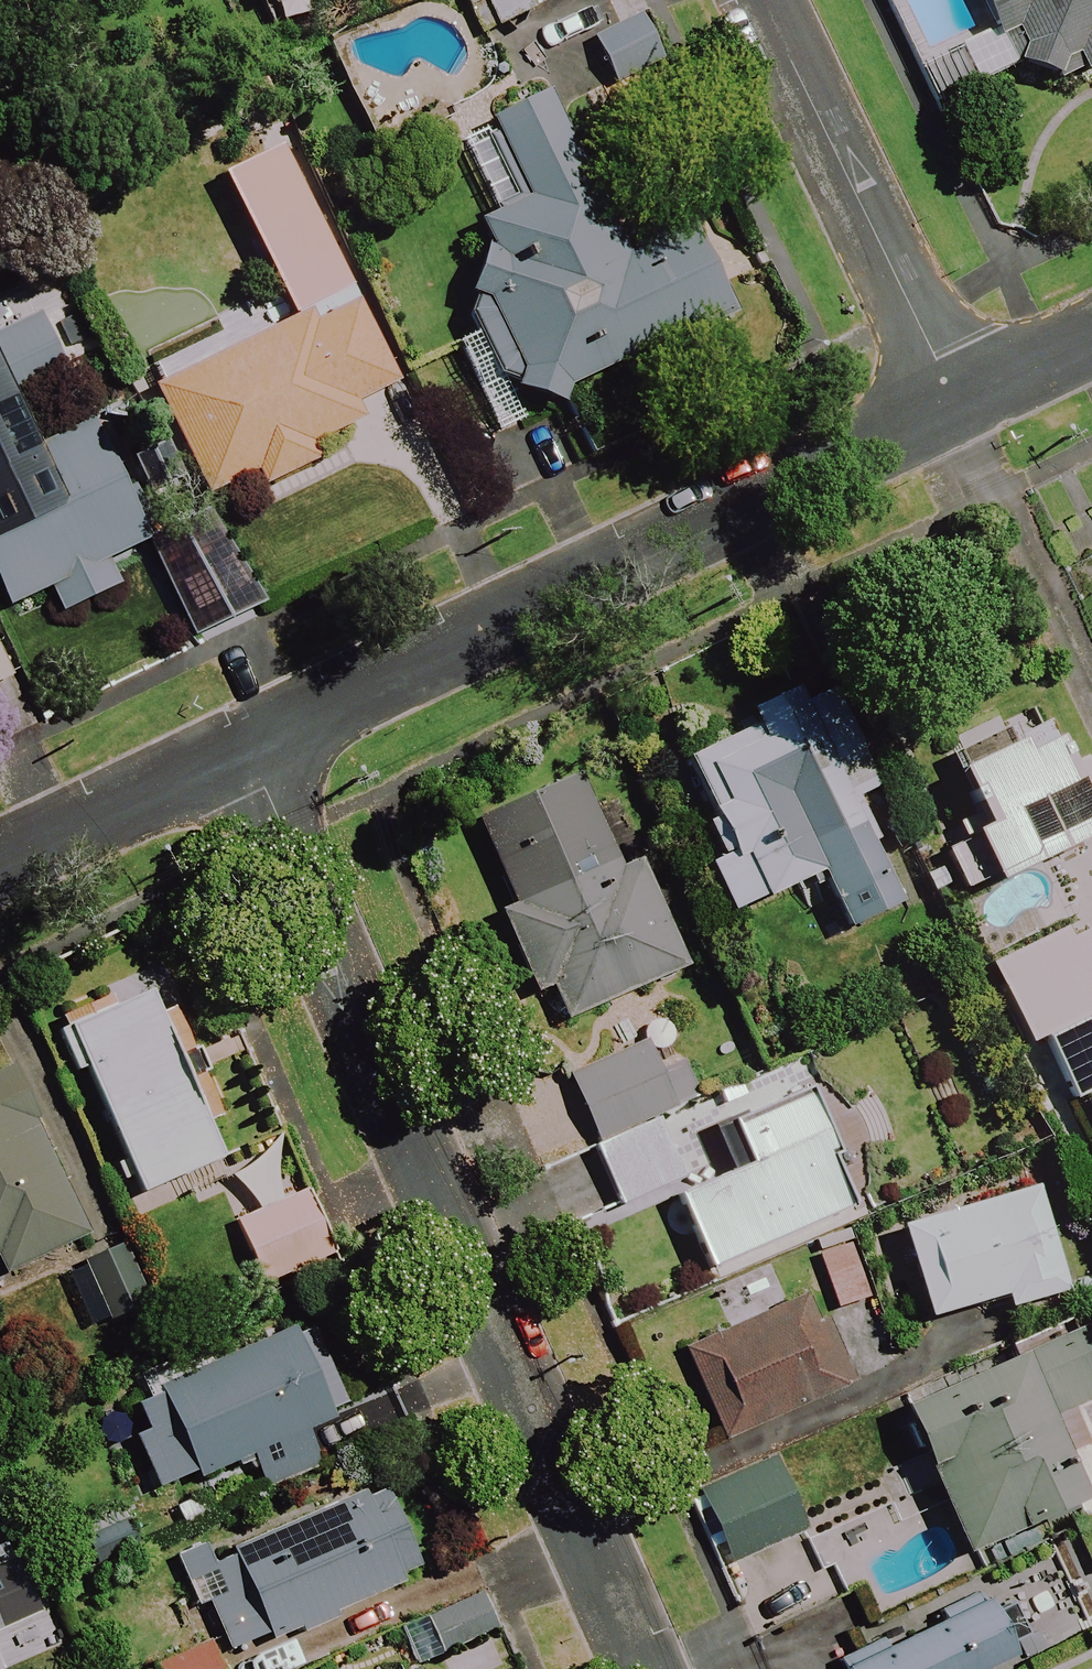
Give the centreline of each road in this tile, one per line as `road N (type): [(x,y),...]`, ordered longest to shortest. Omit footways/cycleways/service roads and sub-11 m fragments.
road 1 (residential): [(648,1668),(247,752)]
road 2 (residential): [(247,752),(955,402)]
road 3 (residential): [(955,402),(762,0)]
road 4 (residential): [(0,868),(247,752)]
road 5 (residential): [(955,402),(1091,336)]

